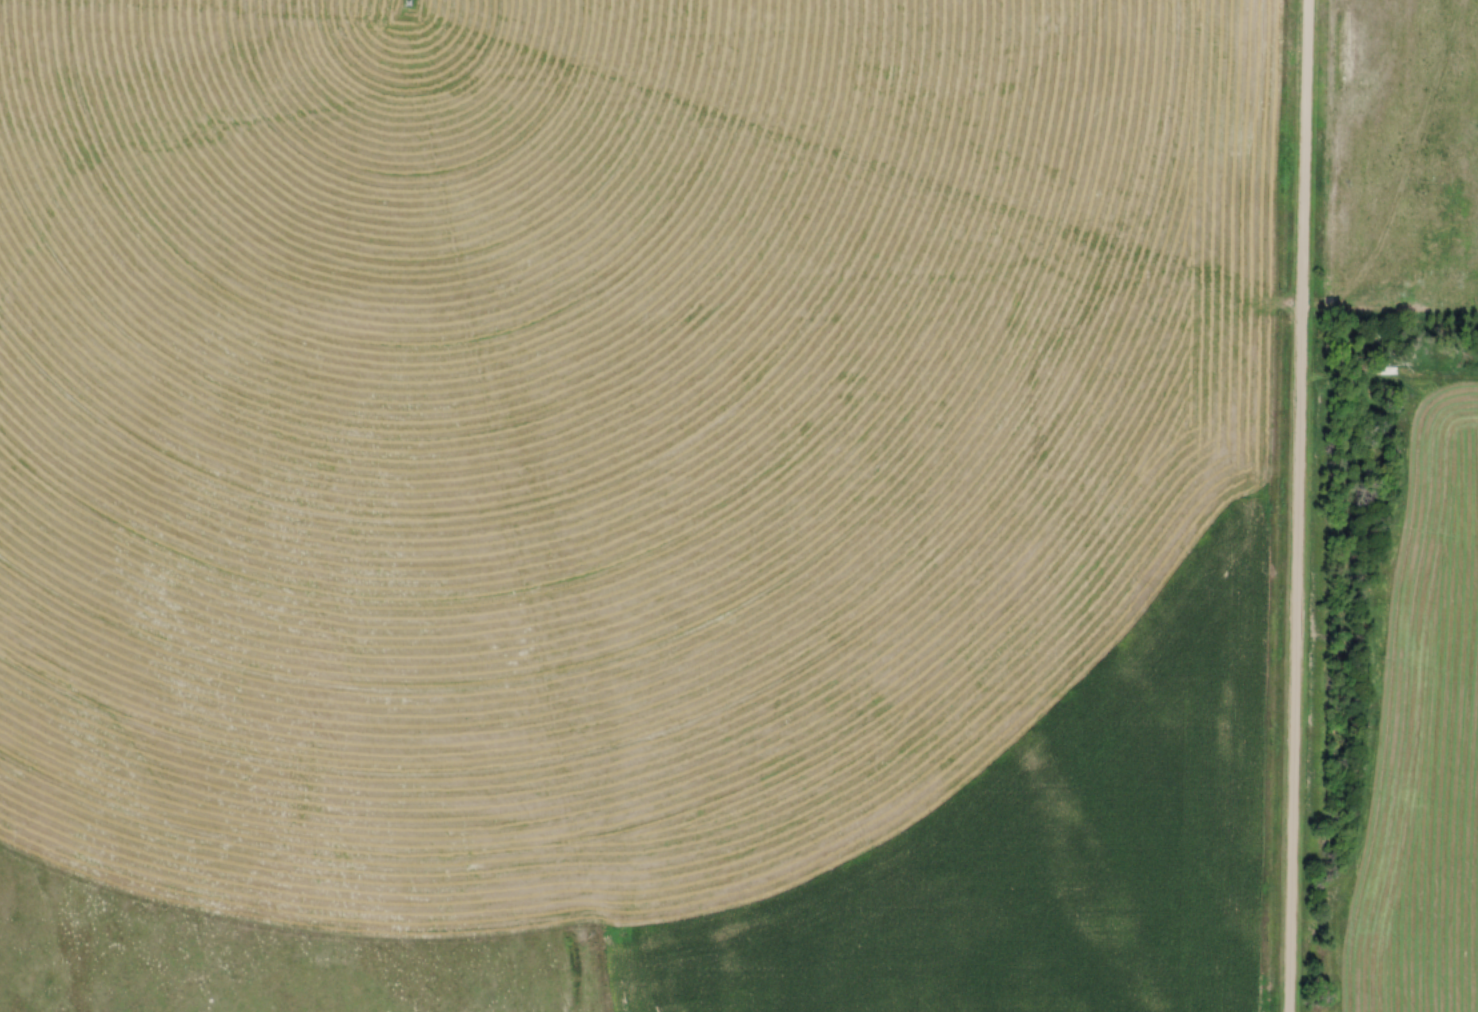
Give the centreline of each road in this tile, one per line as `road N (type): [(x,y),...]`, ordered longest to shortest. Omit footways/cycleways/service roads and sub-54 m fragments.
road 1 (residential): [(1294,1011),(1310,0)]

